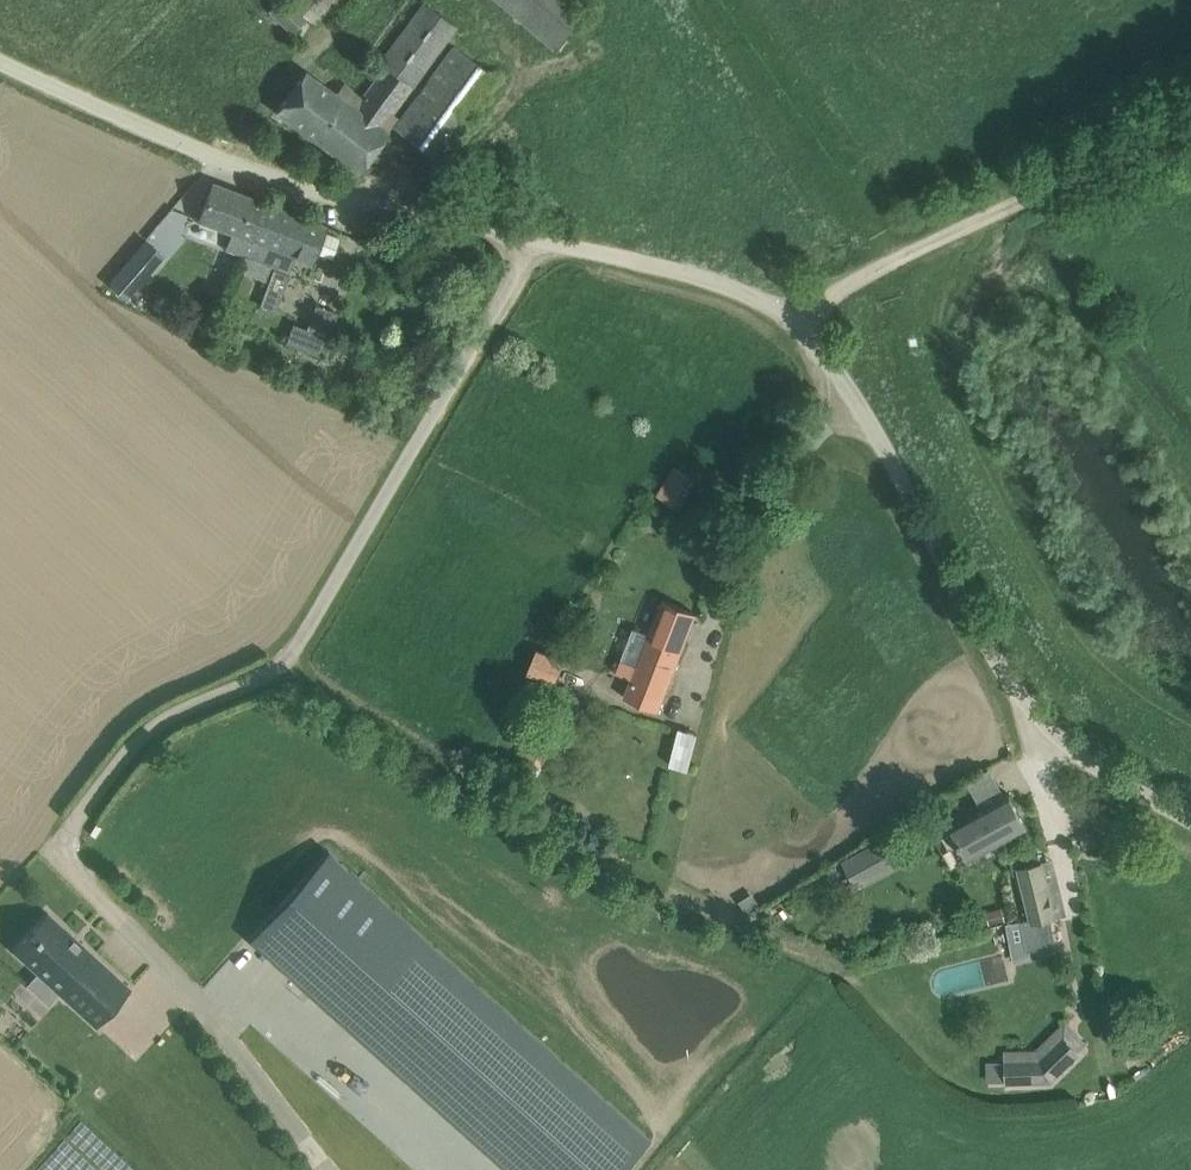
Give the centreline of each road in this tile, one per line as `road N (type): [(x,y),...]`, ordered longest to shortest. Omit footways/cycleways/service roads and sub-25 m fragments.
road 1 (unclassified): [(1190,821),(1046,730),(1009,679),(856,398),(791,315),(687,273),(339,196),(216,157),(0,60)]
road 2 (track): [(1190,716),(1161,701),(1068,605),(963,390),(941,320),(1000,226),(1000,211)]
road 3 (track): [(1190,125),(911,251),(791,315)]

